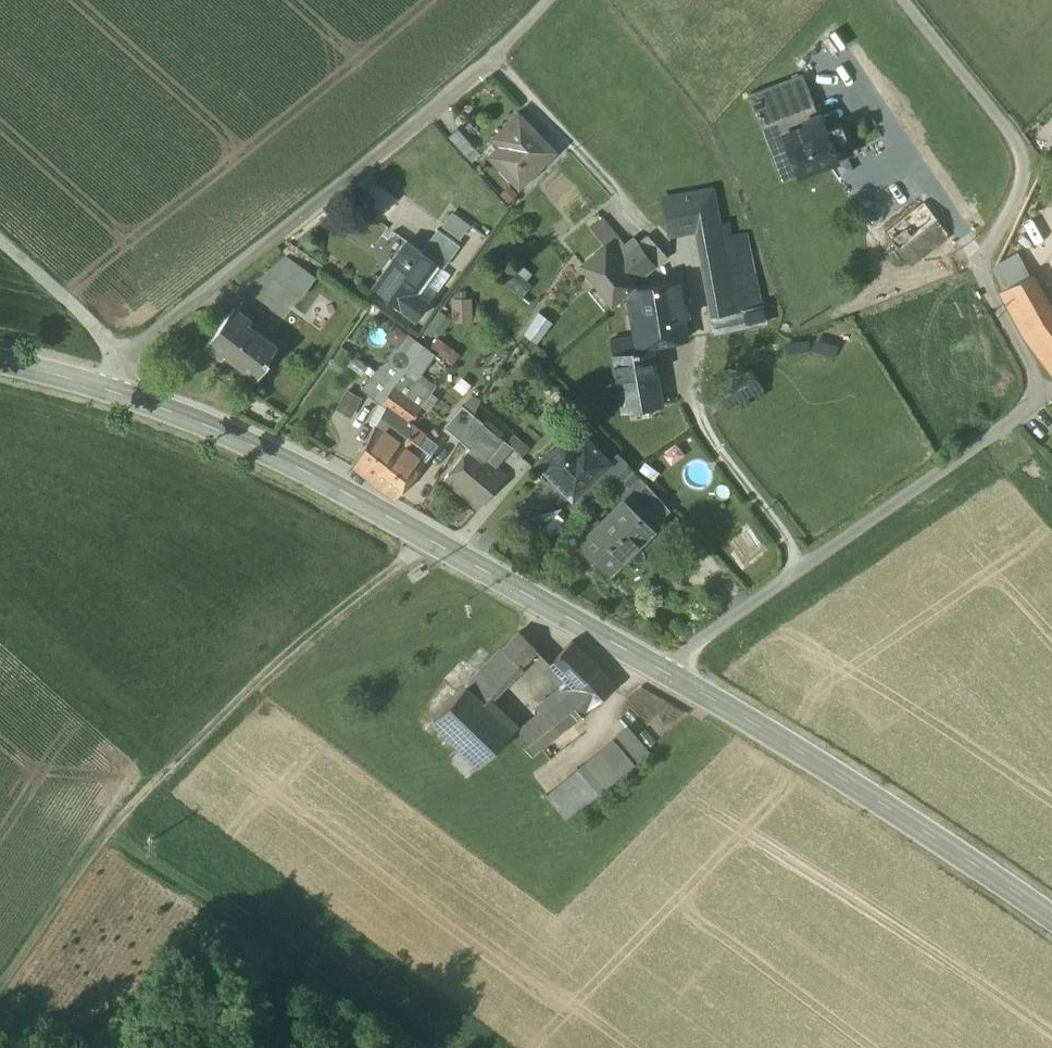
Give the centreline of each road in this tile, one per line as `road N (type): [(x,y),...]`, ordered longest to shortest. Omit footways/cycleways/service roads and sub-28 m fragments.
road 1 (residential): [(900,0),(1020,152),(1027,177),(975,273),(1042,396),(742,606),(668,674)]
road 2 (secondary): [(668,674),(236,435),(113,390)]
road 3 (residential): [(113,390),(121,350),(149,338),(493,62),(550,0)]
road 4 (secondary): [(1051,912),(935,832),(668,674)]
road 5 (track): [(125,838),(172,778),(433,541)]
road 6 (track): [(125,838),(399,1047)]
road 7 (track): [(0,1015),(125,838)]
road 8 (track): [(121,350),(0,241)]

